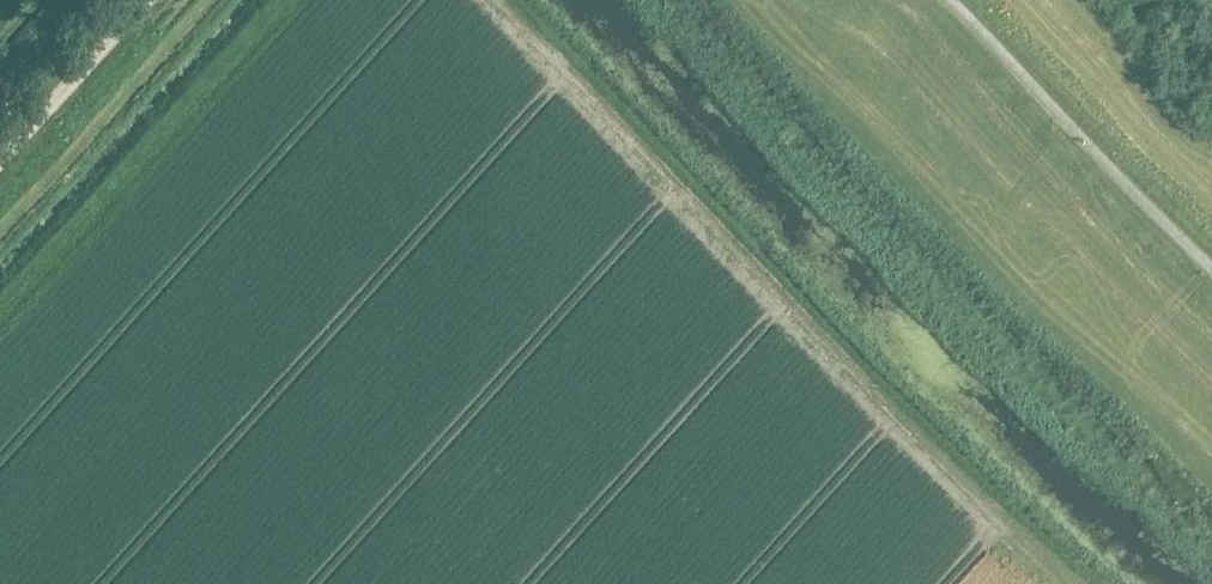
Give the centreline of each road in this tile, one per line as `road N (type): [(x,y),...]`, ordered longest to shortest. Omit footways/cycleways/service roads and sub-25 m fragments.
road 1 (residential): [(0,158),(145,0)]

